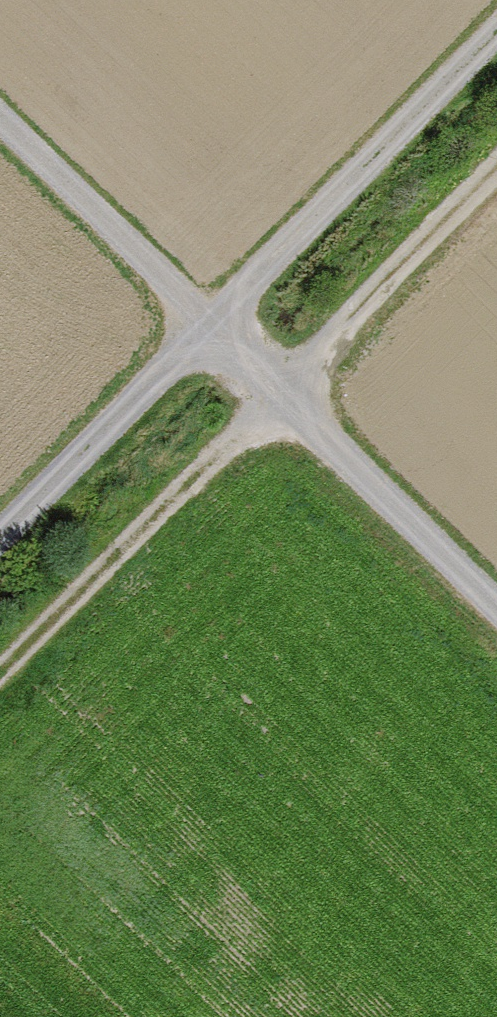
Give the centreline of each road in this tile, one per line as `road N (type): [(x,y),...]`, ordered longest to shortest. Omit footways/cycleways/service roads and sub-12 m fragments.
road 1 (track): [(496,162),(0,677)]
road 2 (track): [(0,534),(496,32)]
road 3 (track): [(0,110),(496,603)]

